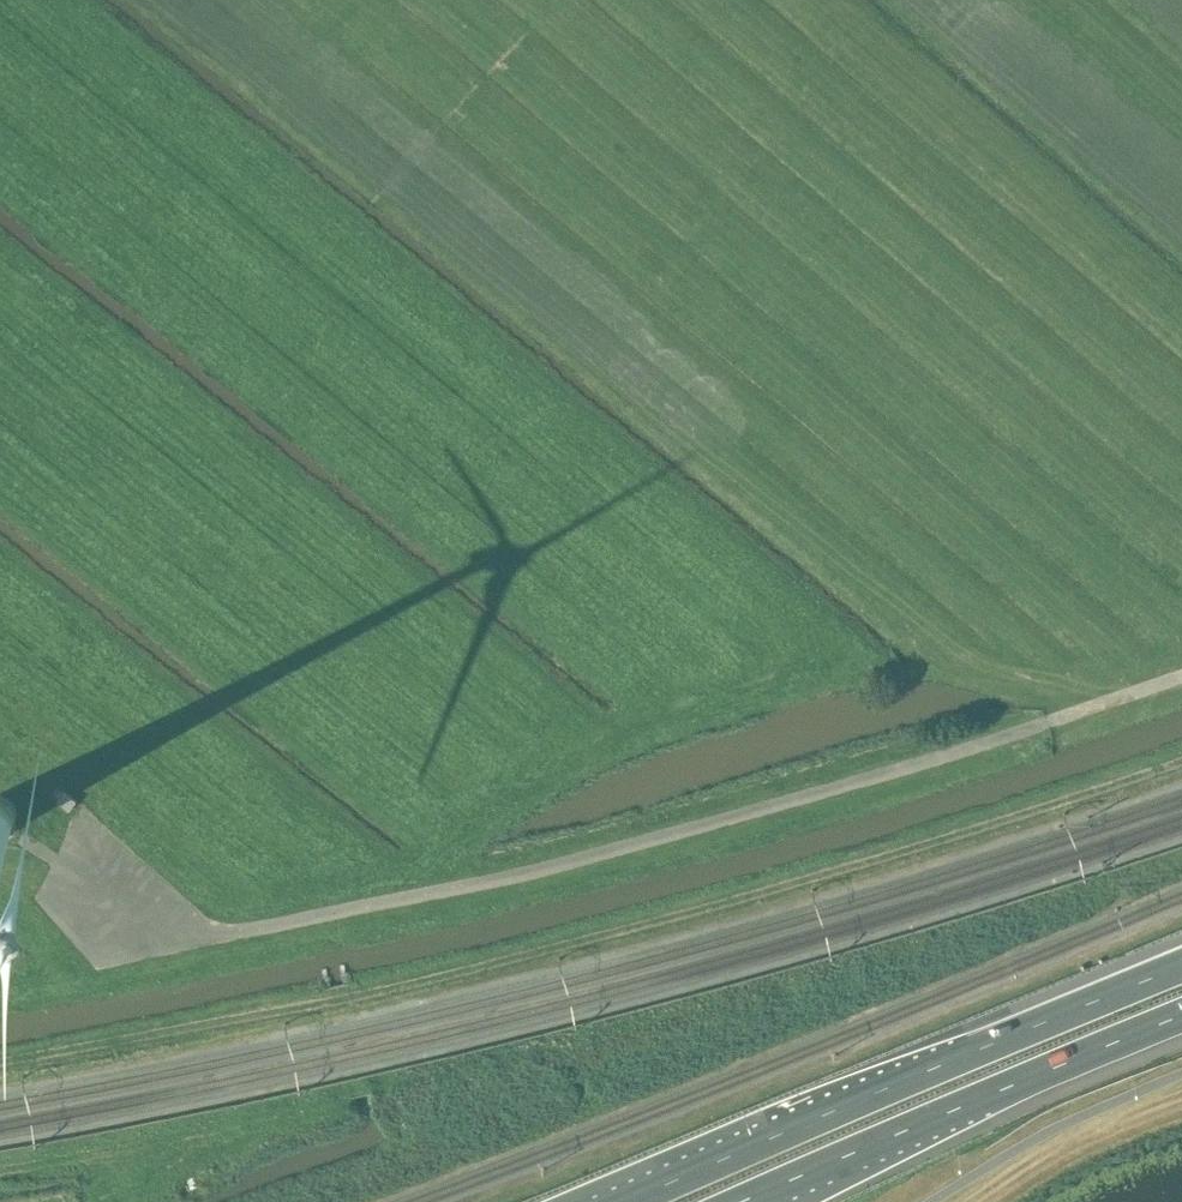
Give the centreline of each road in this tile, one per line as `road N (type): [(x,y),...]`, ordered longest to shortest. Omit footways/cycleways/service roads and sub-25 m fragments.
road 1 (track): [(0,1053),(282,1008),(682,913),(1181,756)]
road 2 (motorway): [(1181,963),(621,1201)]
road 3 (motorway): [(741,1201),(1181,1014)]

